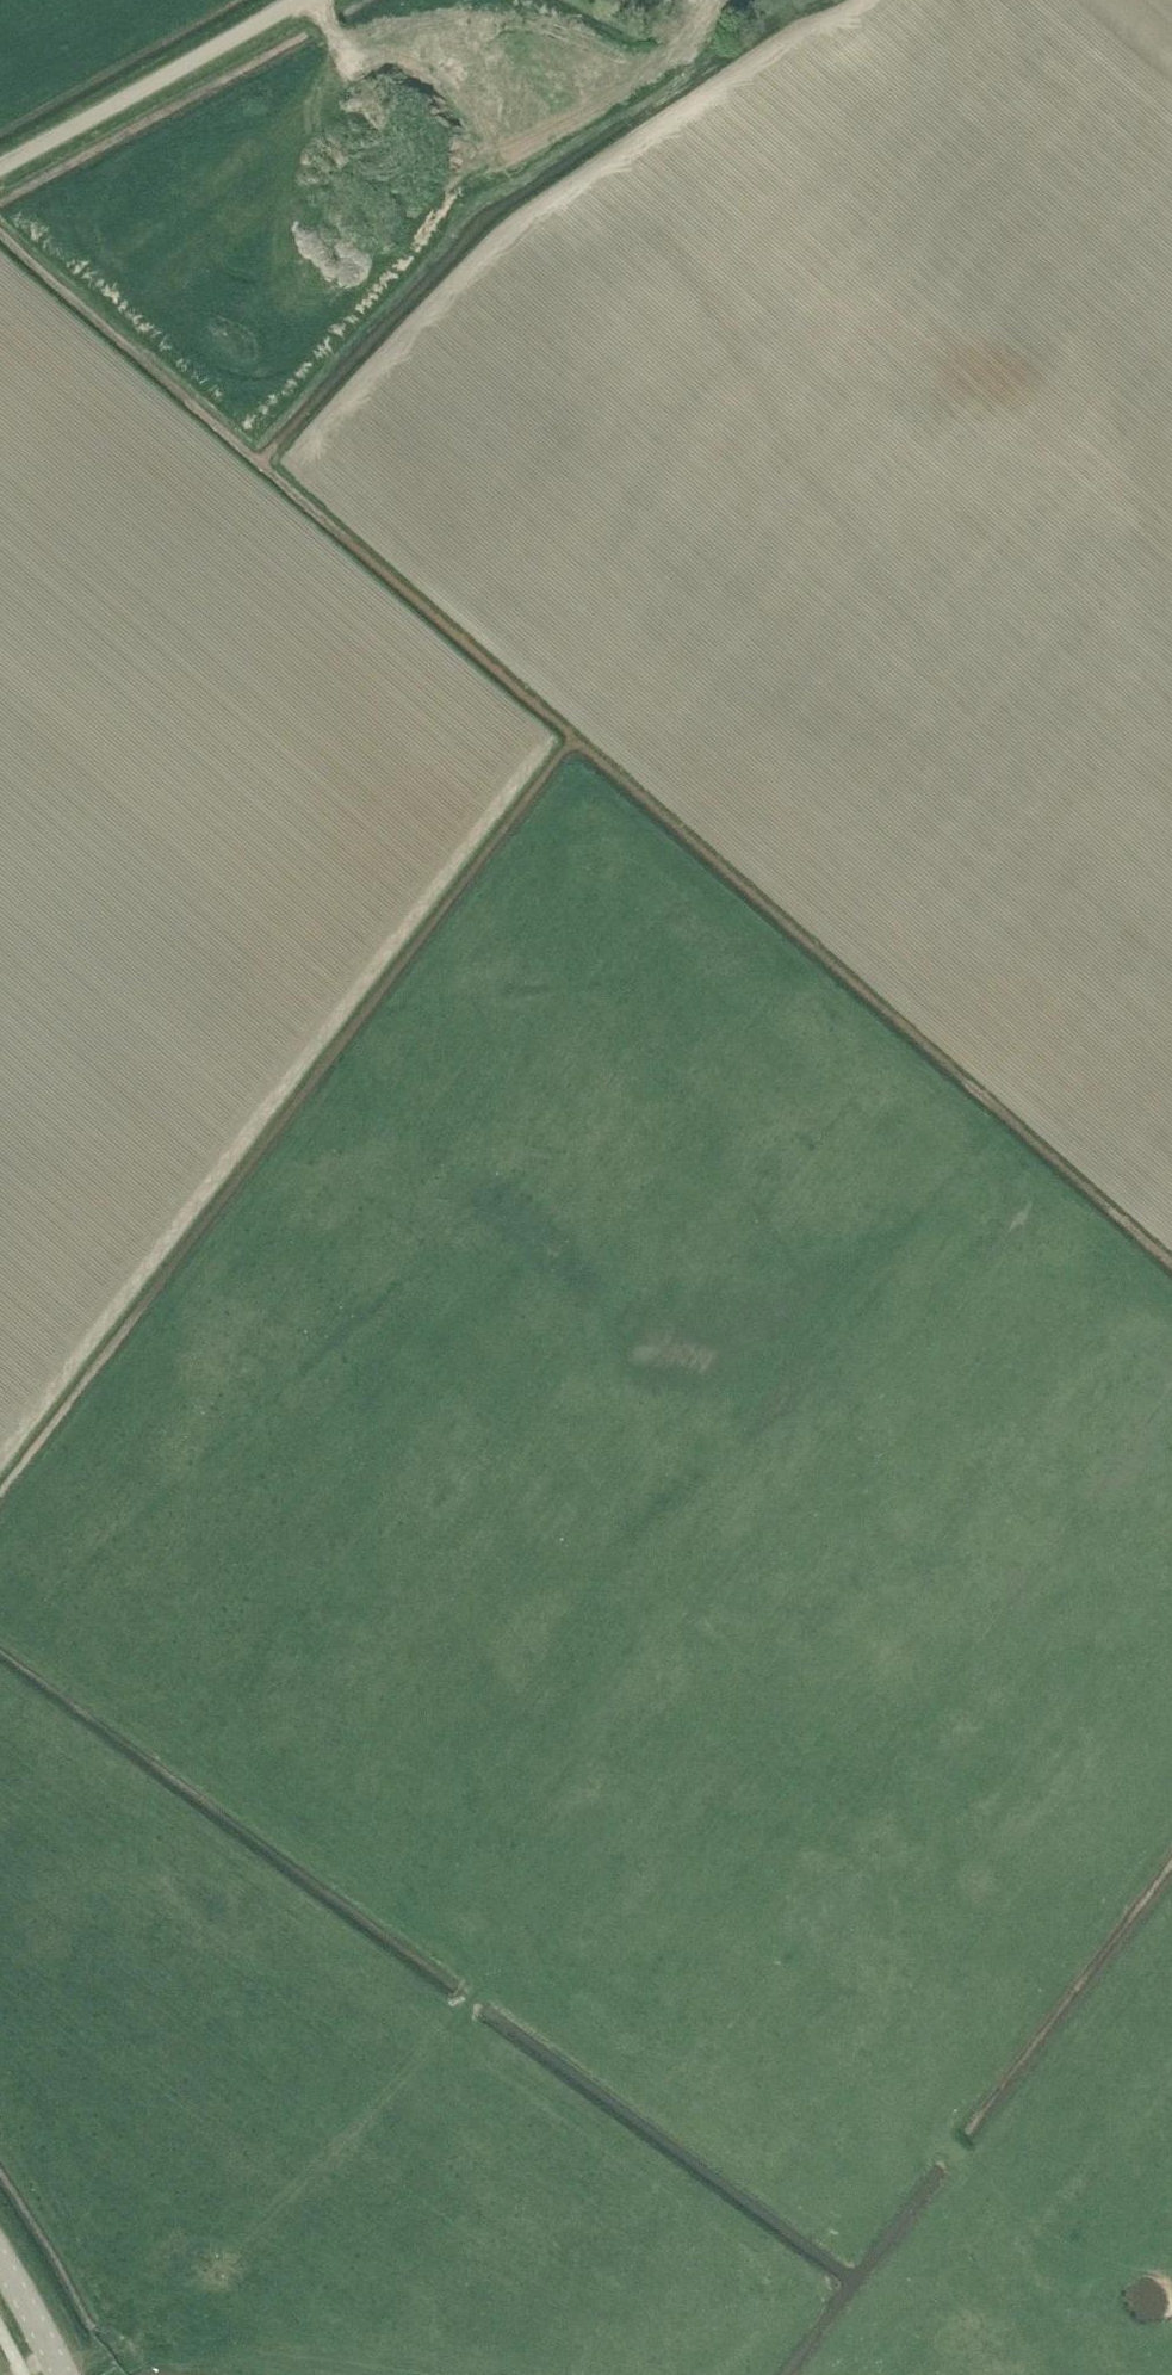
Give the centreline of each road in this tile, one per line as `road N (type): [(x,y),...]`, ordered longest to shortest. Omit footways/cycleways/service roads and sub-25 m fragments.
road 1 (unclassified): [(0,170),(306,0)]
road 2 (tertiary): [(67,2374),(0,2252)]

